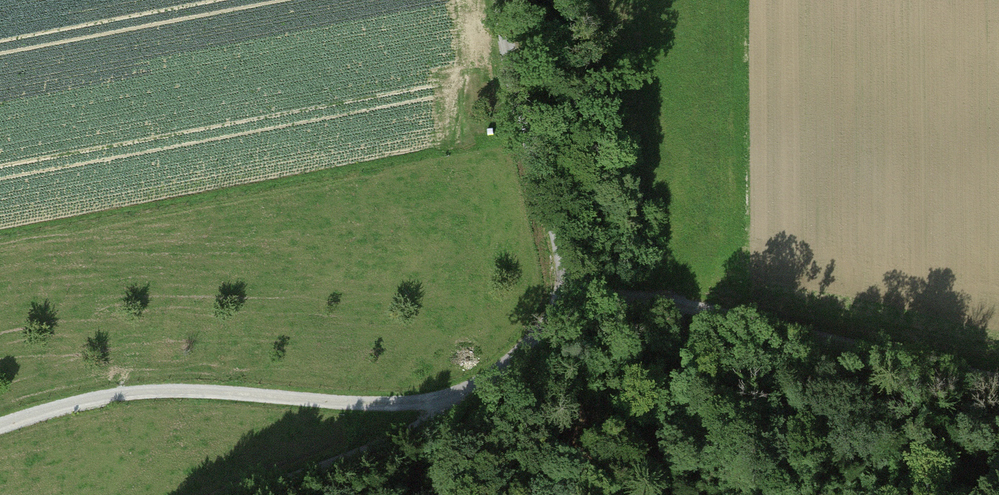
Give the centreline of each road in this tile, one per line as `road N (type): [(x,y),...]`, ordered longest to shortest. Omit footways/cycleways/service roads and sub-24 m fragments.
road 1 (track): [(542,287),(681,305),(998,389)]
road 2 (track): [(459,402),(368,409),(208,397),(113,399),(0,429)]
road 3 (track): [(497,0),(542,287),(518,348),(459,402)]
road 4 (track): [(459,402),(269,494)]

